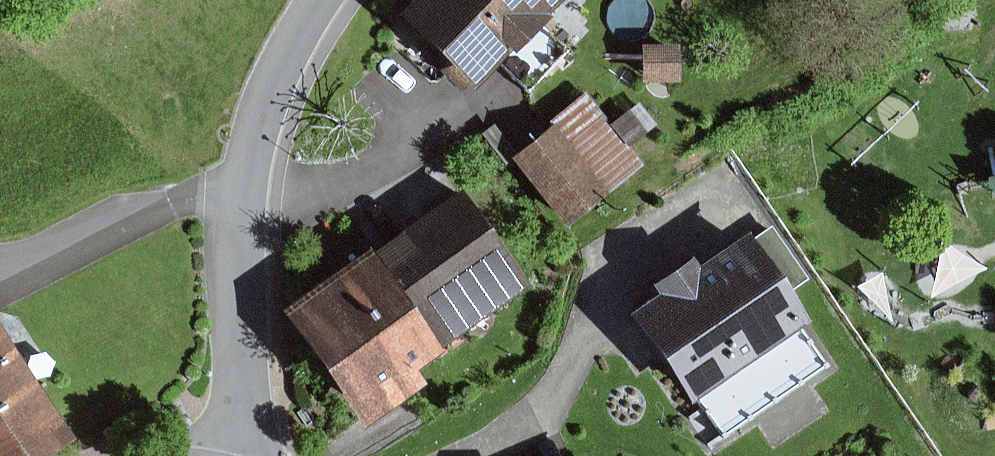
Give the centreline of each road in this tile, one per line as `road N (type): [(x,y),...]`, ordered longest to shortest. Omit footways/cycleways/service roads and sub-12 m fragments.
road 1 (residential): [(331,0),(279,73),(249,174),(236,242),(244,424),(236,455)]

